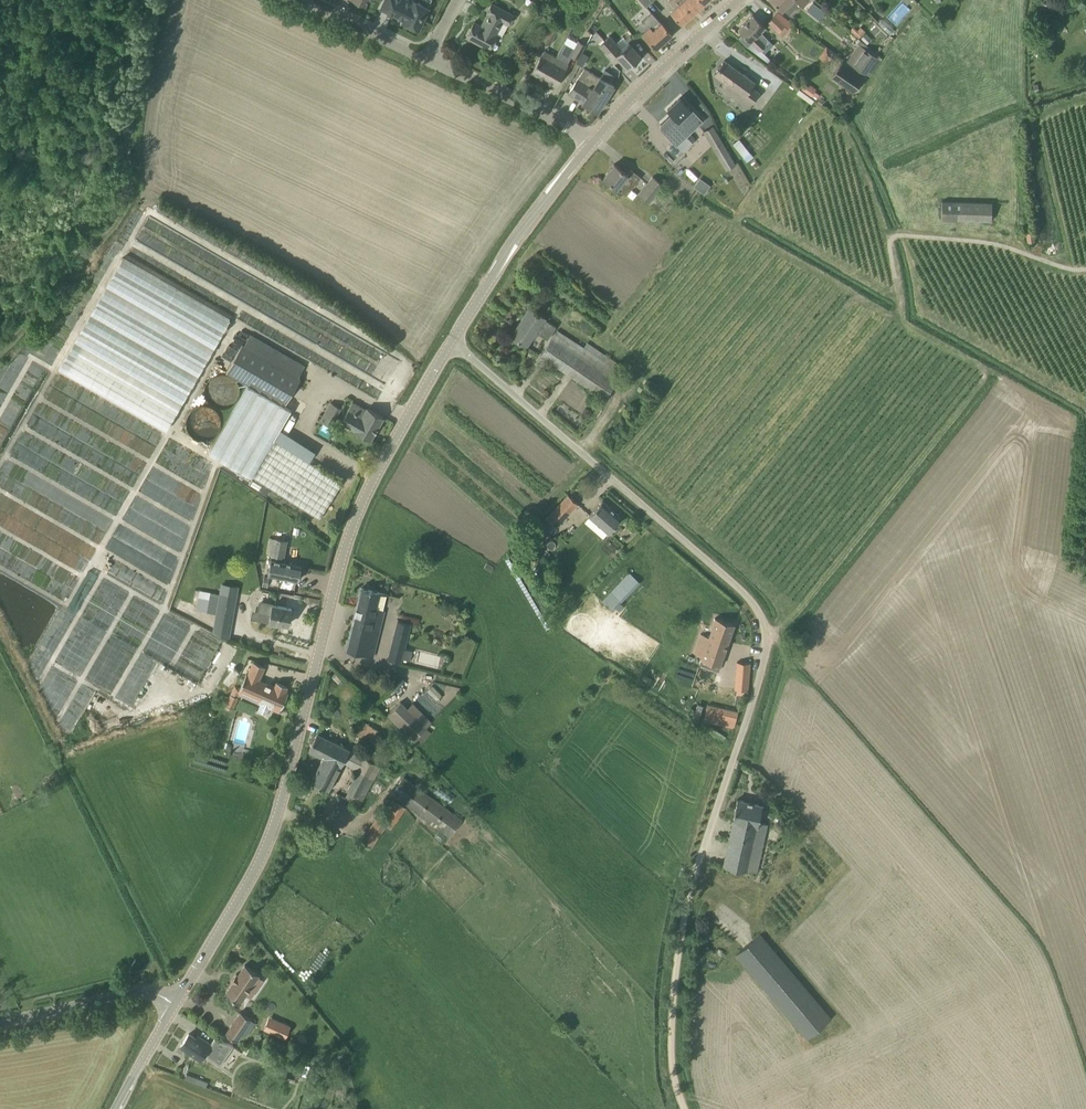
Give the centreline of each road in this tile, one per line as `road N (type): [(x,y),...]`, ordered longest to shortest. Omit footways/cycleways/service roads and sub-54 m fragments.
road 1 (unclassified): [(677,961),(686,902),(762,671),(766,631),(729,580),(451,342)]
road 2 (tertiary): [(174,1005),(259,870),(376,474),(451,342)]
road 3 (tertiary): [(451,342),(515,238),(590,144)]
road 4 (tertiary): [(590,144),(737,0)]
road 5 (residential): [(590,144),(427,59)]
road 6 (tertiary): [(0,1022),(140,991),(174,1005)]
road 7 (track): [(687,1108),(671,1040),(677,961)]
road 8 (residential): [(427,59),(306,0)]

